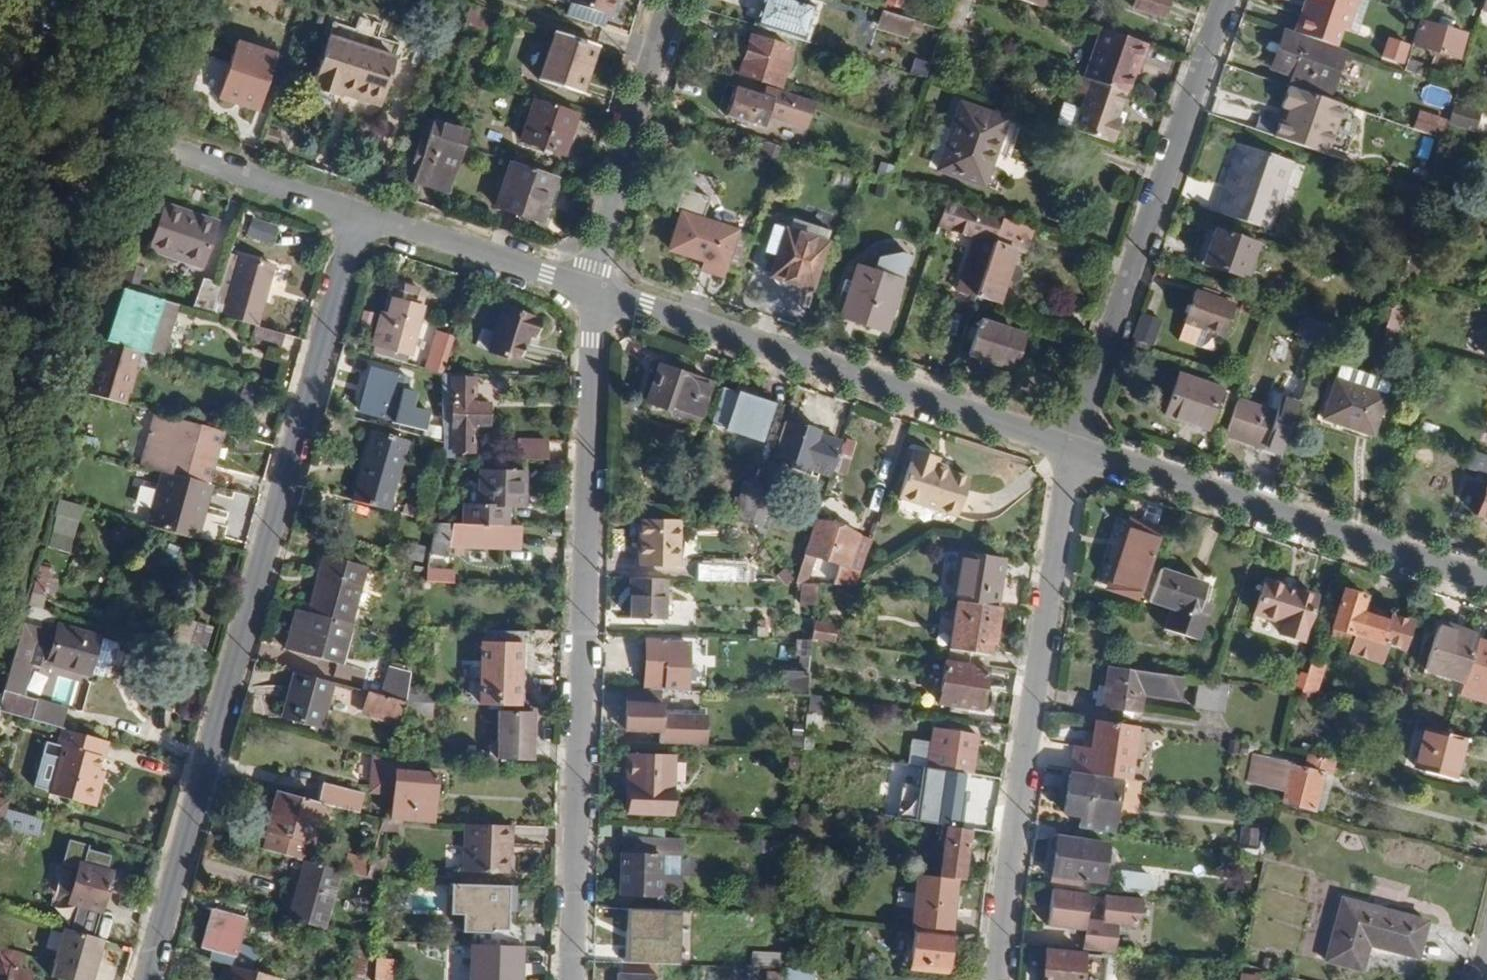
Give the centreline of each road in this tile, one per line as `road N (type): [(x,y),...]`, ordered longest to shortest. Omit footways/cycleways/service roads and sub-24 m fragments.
road 1 (residential): [(363,221),(135,979)]
road 2 (residential): [(588,293),(567,979)]
road 3 (residential): [(1072,448),(1006,979)]
road 4 (residential): [(588,293),(1072,448)]
road 5 (residential): [(1228,0),(1072,448)]
road 6 (residential): [(1072,448),(1486,587)]
road 7 (residential): [(43,105),(363,221)]
road 8 (residential): [(672,0),(588,293)]
road 9 (residential): [(363,221),(588,293)]

